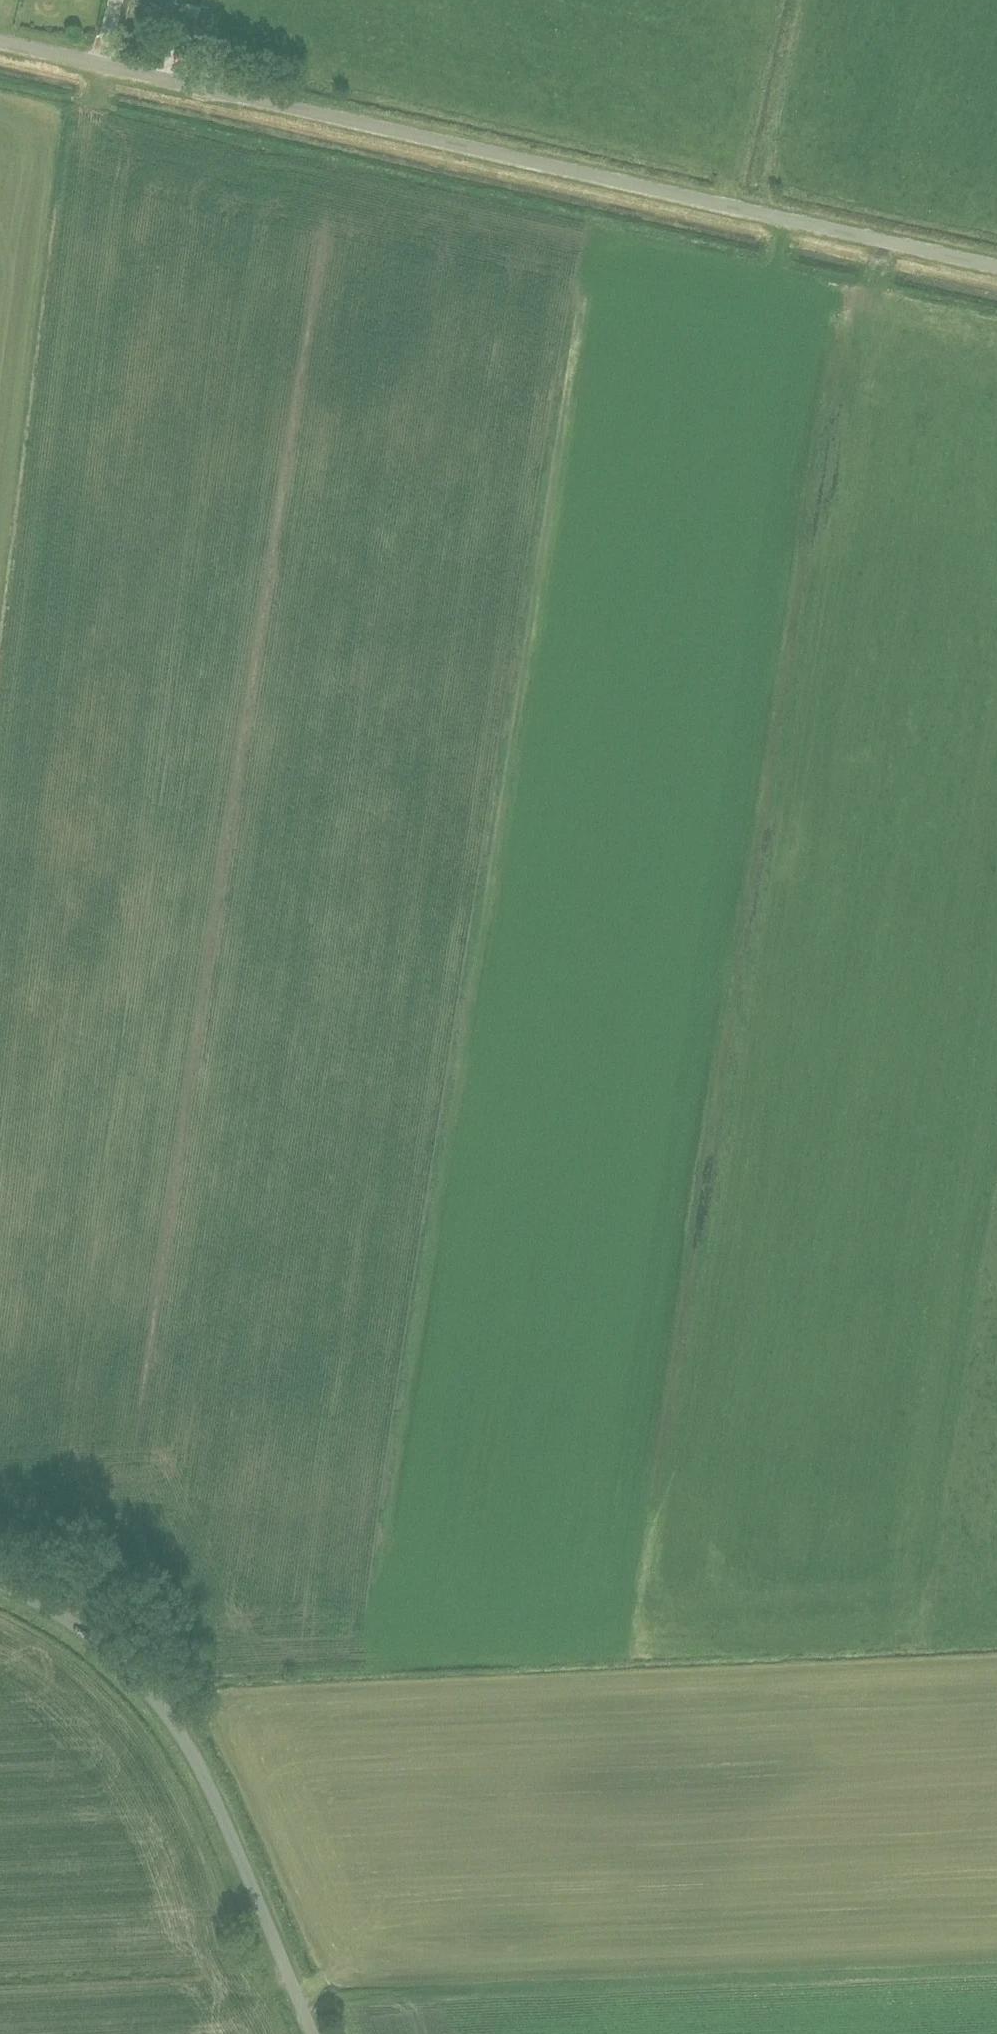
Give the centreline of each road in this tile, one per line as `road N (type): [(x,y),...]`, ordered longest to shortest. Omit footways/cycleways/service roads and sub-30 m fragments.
road 1 (unclassified): [(996,267),(0,54)]
road 2 (unclassified): [(0,1586),(81,1628),(135,1675),(194,1745),(314,2033)]

